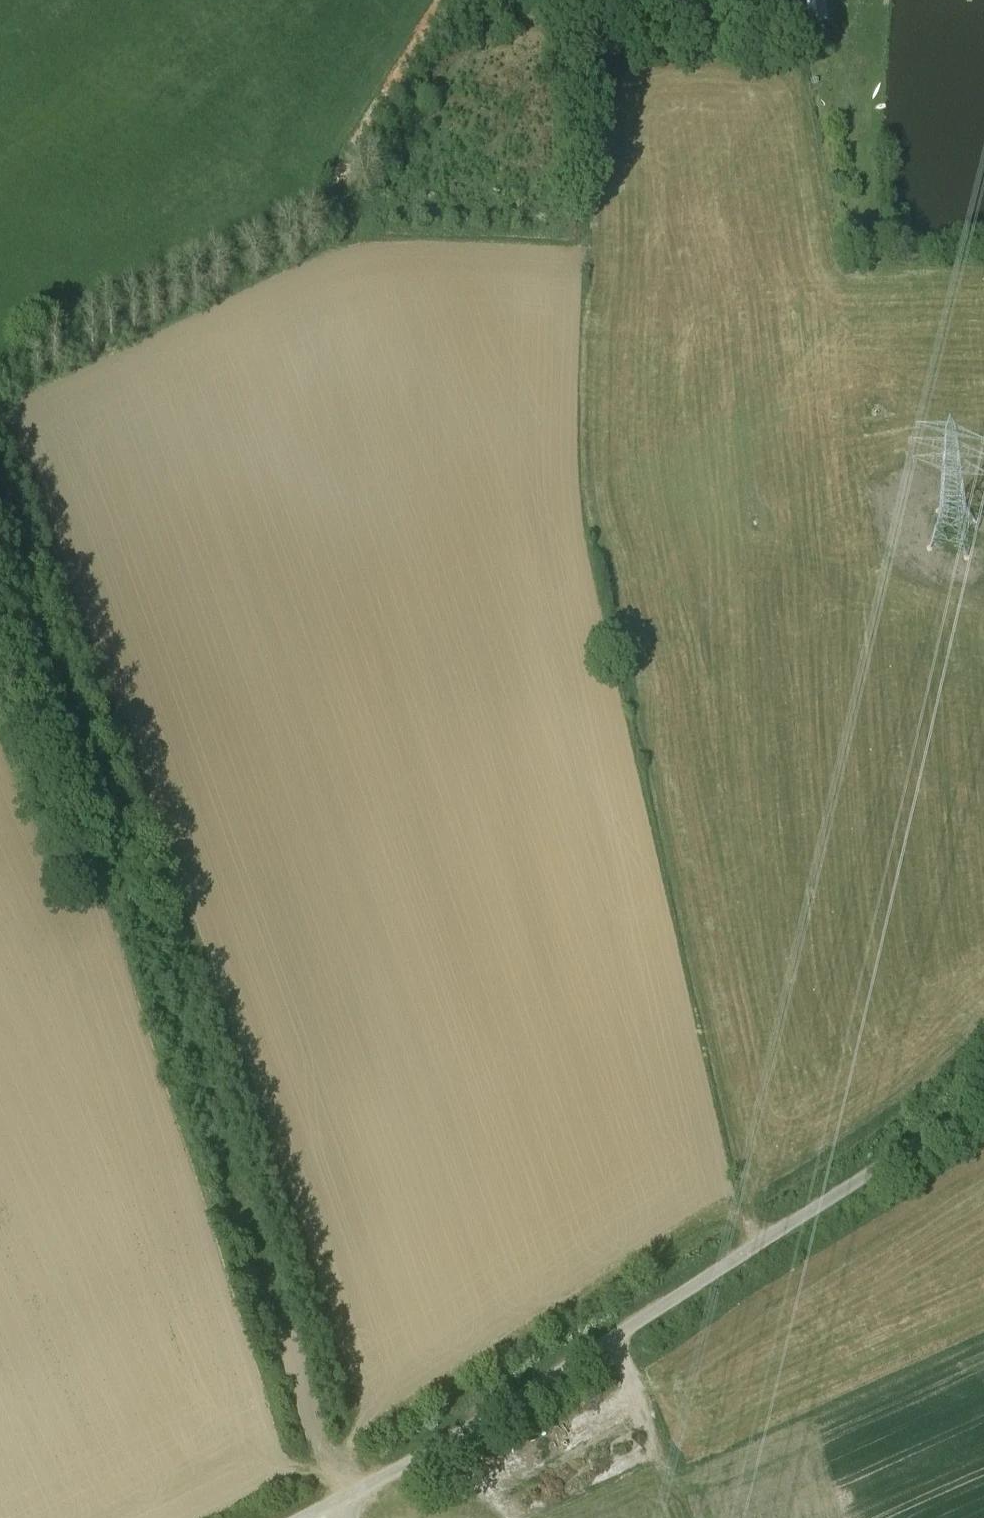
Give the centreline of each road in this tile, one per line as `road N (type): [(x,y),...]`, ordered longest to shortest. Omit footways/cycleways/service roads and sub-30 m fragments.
road 1 (unclassified): [(335,1503),(468,1439),(983,1102)]
road 2 (track): [(802,0),(833,181)]

